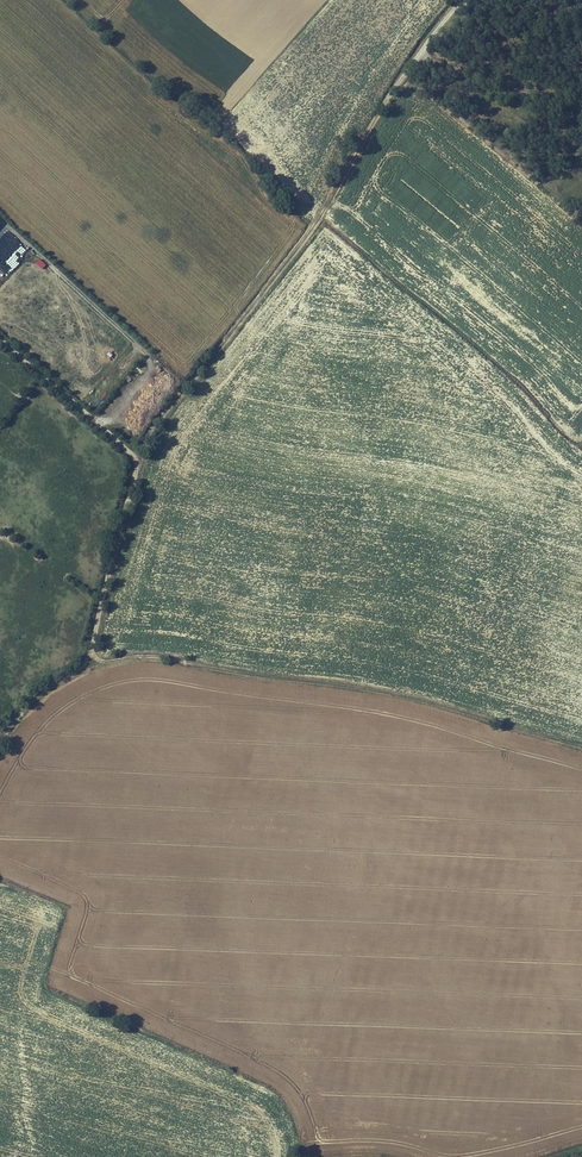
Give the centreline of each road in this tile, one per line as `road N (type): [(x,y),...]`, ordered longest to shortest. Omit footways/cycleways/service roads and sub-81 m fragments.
road 1 (track): [(90,664),(170,658),(364,687),(581,748)]
road 2 (track): [(139,461),(151,430),(319,219),(416,59)]
road 3 (track): [(90,664),(139,461)]
road 4 (track): [(139,461),(0,339)]
road 5 (track): [(0,742),(35,698),(90,664)]

